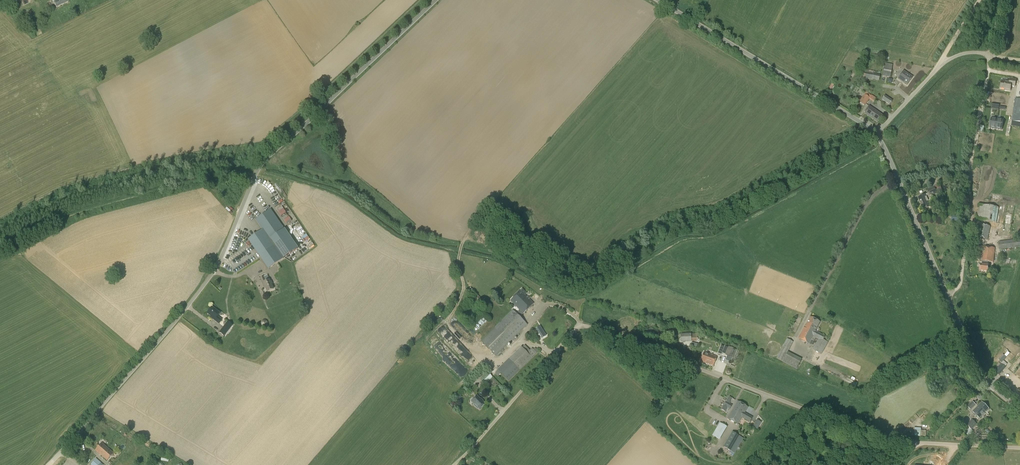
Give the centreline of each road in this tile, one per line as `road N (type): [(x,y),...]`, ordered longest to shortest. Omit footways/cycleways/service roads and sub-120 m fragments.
road 1 (unclassified): [(454,464),(582,324),(881,434),(1019,447)]
road 2 (unclassified): [(46,464),(211,272),(256,169),(435,0)]
road 3 (unclassified): [(877,132),(659,0)]
road 4 (unclassified): [(948,295),(877,132)]
road 5 (unclassified): [(877,132),(943,61),(991,53)]
road 6 (unclassified): [(1019,410),(984,378),(948,295)]

